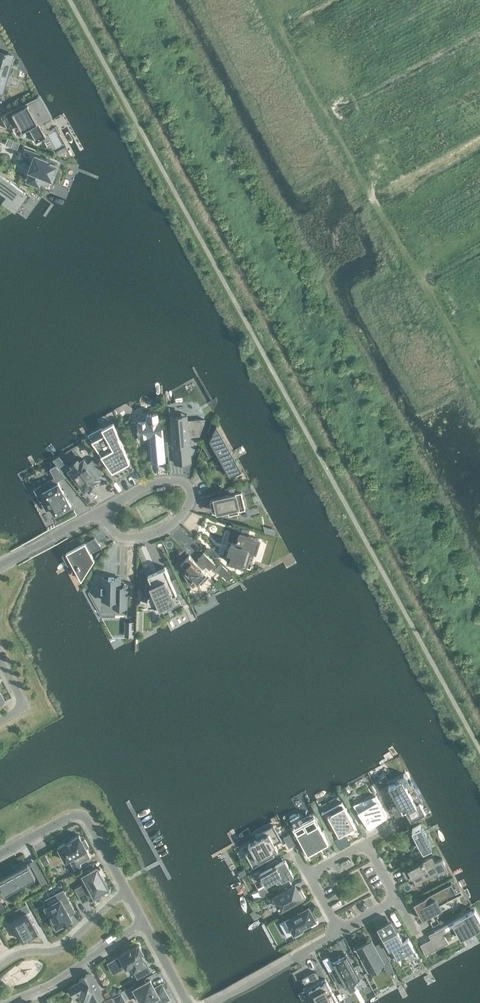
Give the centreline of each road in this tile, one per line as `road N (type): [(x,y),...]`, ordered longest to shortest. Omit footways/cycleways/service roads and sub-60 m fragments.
road 1 (residential): [(97,511),(146,485),(189,488),(187,509),(160,532),(131,539),(109,527)]
road 2 (residential): [(0,854),(79,814),(125,892)]
road 3 (residential): [(6,1002),(52,984),(142,923)]
road 4 (residential): [(125,892),(67,946),(0,966)]
road 5 (residential): [(214,1002),(339,933)]

